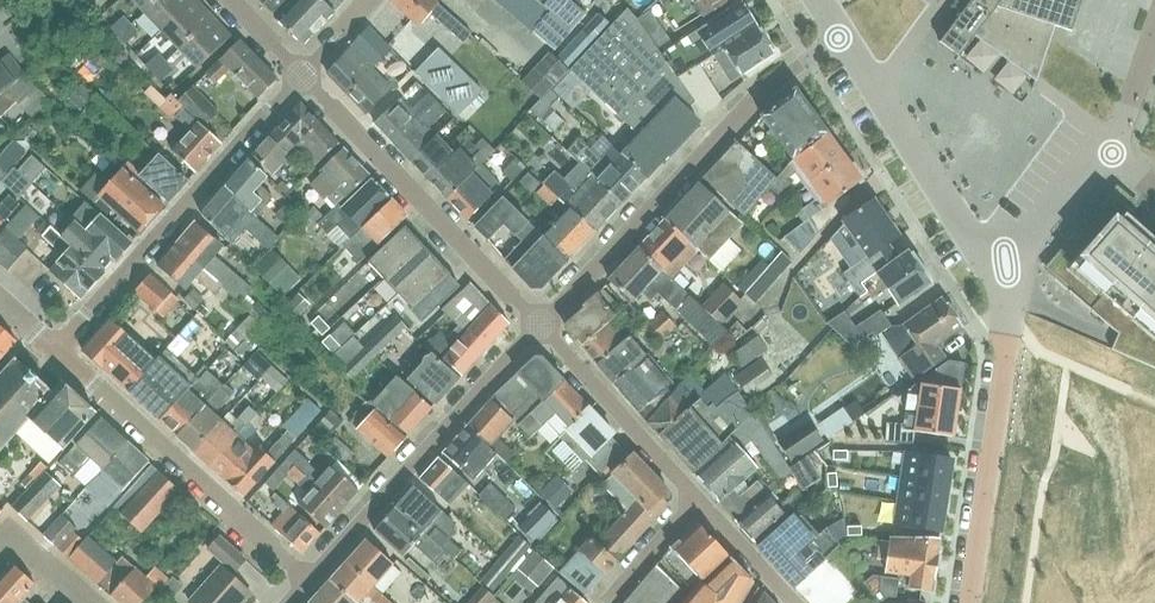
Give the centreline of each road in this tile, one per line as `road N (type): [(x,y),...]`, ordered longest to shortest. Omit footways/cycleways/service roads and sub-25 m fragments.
road 1 (residential): [(540,322),(761,91),(840,37)]
road 2 (residential): [(59,351),(300,78)]
road 3 (residential): [(309,577),(540,322)]
road 4 (residential): [(540,322),(300,78)]
road 5 (residential): [(309,577),(59,351)]
road 6 (residential): [(973,602),(1006,324),(994,269)]
road 7 (residential): [(702,496),(540,322)]
road 8 (residential): [(994,269),(874,86)]
road 9 (residential): [(994,269),(1108,150)]
road 10 (residential): [(607,602),(702,496)]
road 11 (residential): [(795,602),(702,496)]
road 12 (residential): [(1108,150),(1154,34)]

